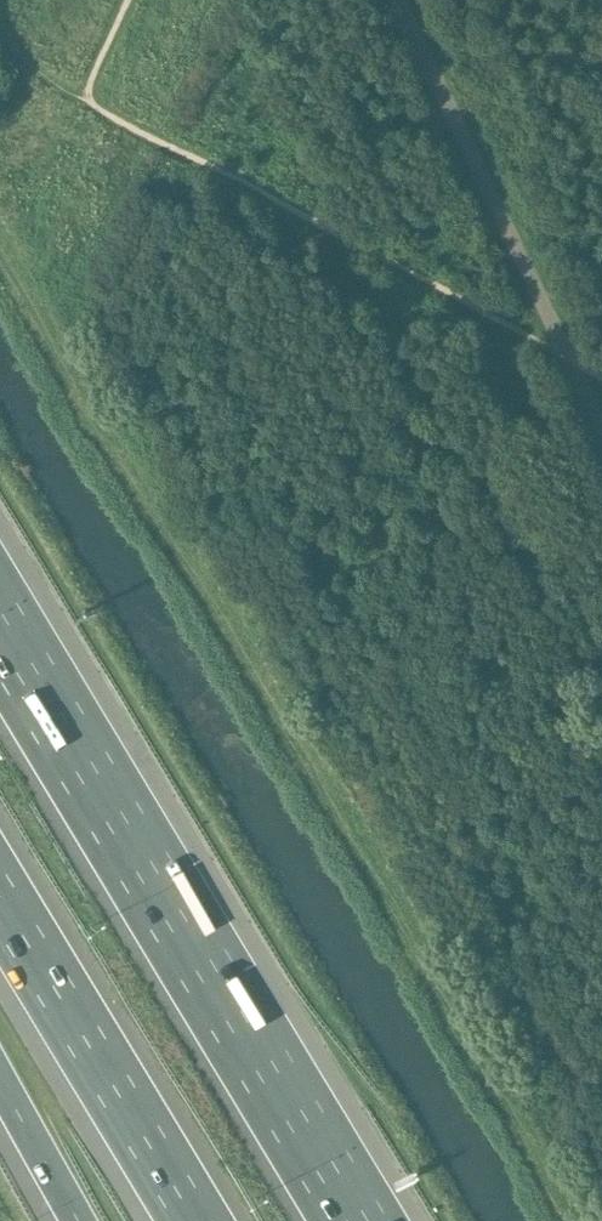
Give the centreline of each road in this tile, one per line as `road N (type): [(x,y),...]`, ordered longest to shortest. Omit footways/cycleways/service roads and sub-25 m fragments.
road 1 (motorway): [(359,1220),(0,623)]
road 2 (motorway): [(0,903),(192,1220)]
road 3 (motorway): [(0,1081),(79,1220)]

